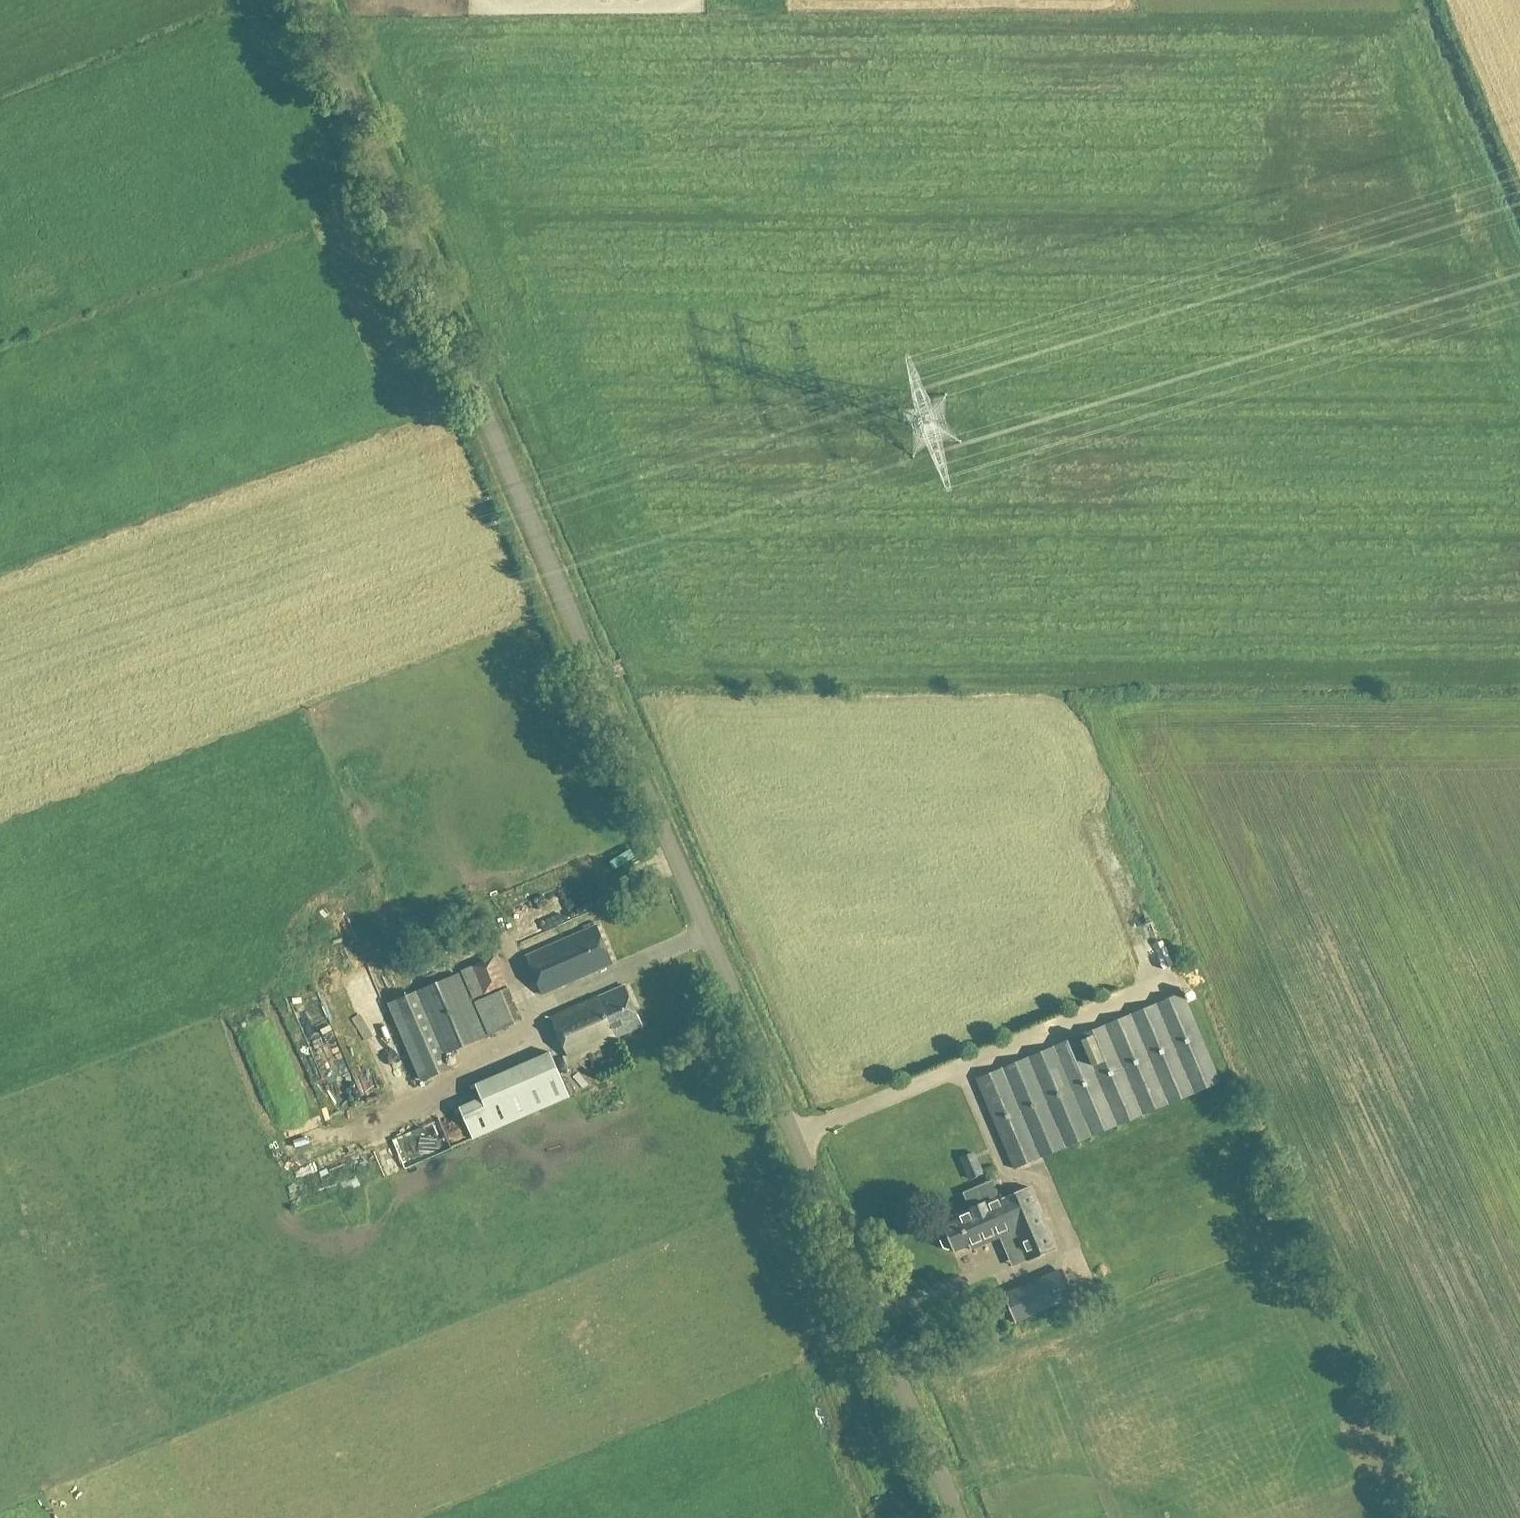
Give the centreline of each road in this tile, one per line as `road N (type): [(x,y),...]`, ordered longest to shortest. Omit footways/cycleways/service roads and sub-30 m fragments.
road 1 (unclassified): [(319,0),(968,1517)]

